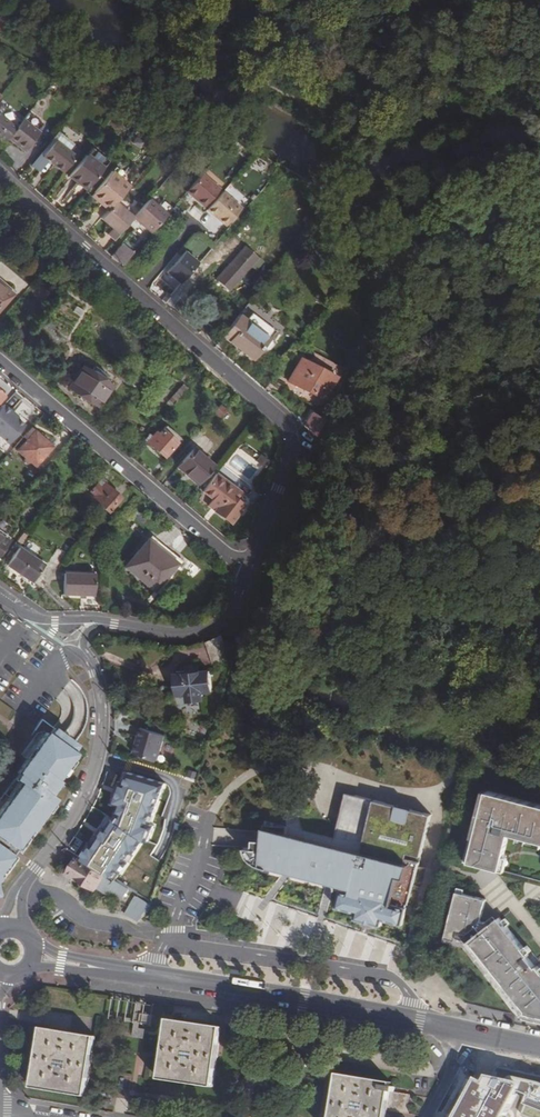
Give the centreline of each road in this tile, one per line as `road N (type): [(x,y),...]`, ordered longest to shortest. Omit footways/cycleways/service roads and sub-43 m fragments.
road 1 (residential): [(0,172),(277,416),(290,438),(286,473),(246,570)]
road 2 (secondary): [(33,957),(468,1030)]
road 3 (residential): [(246,570),(0,362)]
road 4 (residential): [(12,930),(18,891),(86,799),(104,708),(96,673)]
road 5 (residential): [(246,570),(230,616),(212,629),(182,635),(103,624)]

